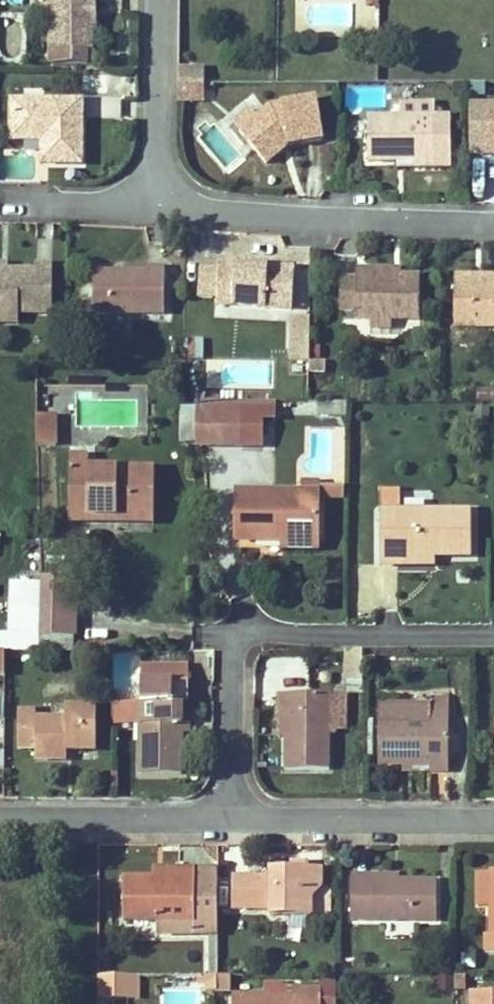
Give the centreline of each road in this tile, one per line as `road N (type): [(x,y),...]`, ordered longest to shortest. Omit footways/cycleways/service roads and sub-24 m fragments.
road 1 (residential): [(249,841),(257,638),(493,639)]
road 2 (residential): [(161,212),(493,223)]
road 3 (residential): [(249,841),(0,842)]
road 4 (residential): [(493,841),(249,841)]
road 5 (residential): [(161,212),(163,0)]
road 6 (residential): [(22,207),(161,212)]

